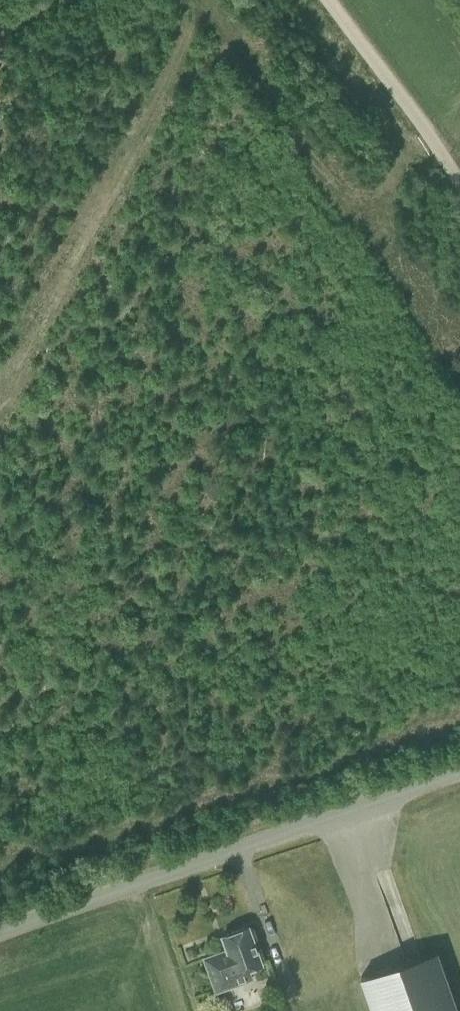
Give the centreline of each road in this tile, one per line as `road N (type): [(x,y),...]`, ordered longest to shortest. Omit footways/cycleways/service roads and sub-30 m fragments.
road 1 (unclassified): [(0,923),(459,761)]
road 2 (unclassified): [(459,184),(327,0)]

